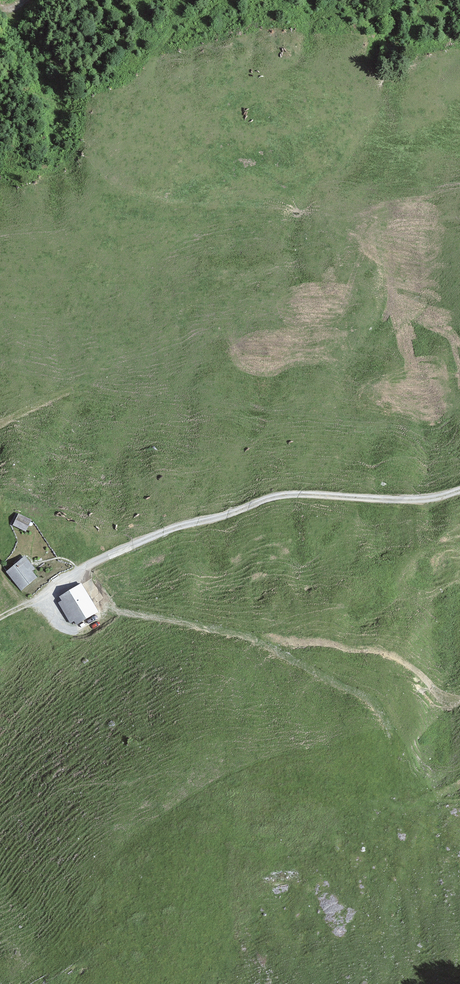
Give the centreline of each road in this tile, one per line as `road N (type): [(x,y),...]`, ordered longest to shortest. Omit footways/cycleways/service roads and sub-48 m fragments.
road 1 (track): [(0,612),(101,559),(267,497),(412,502),(459,490)]
road 2 (track): [(459,698),(379,649),(251,637),(118,609),(96,590),(86,567)]
road 3 (track): [(251,637),(367,696),(387,728)]

